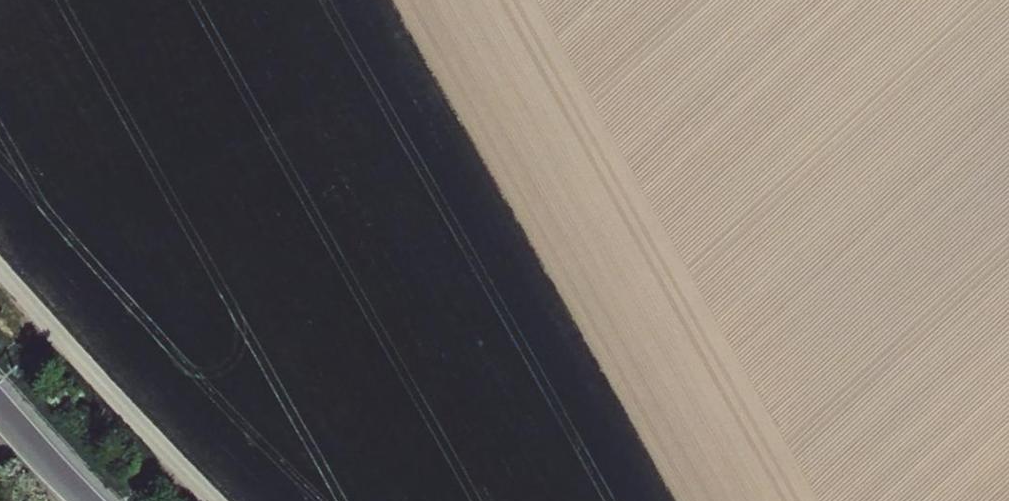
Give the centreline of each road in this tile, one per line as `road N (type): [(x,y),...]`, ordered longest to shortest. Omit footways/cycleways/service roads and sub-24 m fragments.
road 1 (unclassified): [(212,500),(0,271)]
road 2 (motorway): [(89,500),(0,407)]

